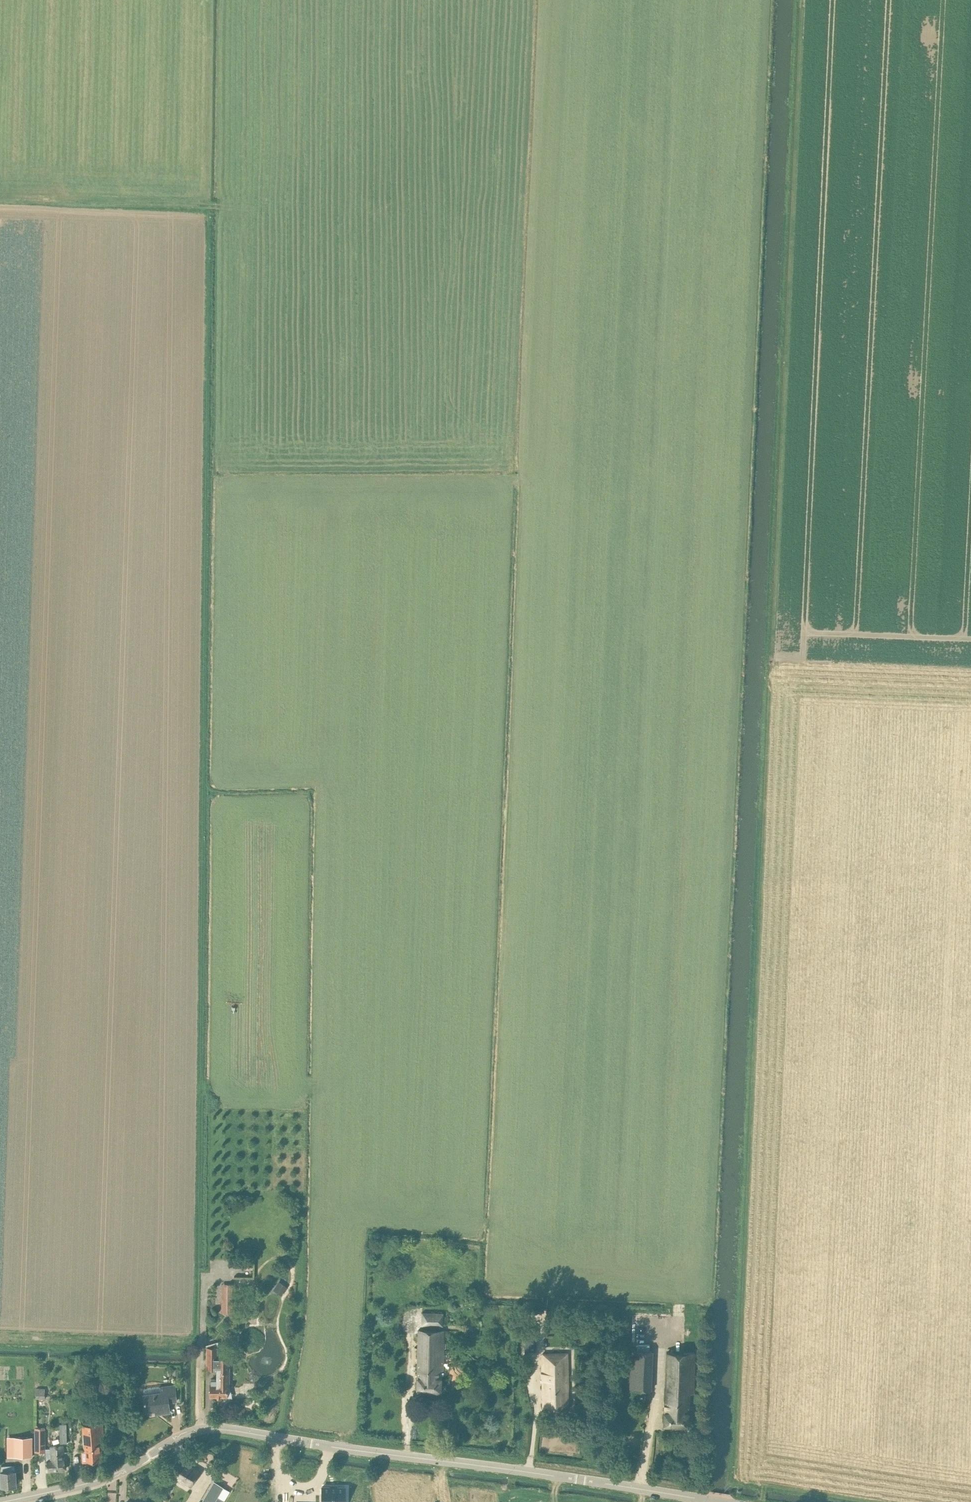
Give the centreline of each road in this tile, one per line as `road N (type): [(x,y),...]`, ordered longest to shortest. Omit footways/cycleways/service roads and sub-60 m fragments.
road 1 (tertiary): [(12,1501),(110,1481),(187,1436),(234,1427),(355,1452),(702,1499)]

